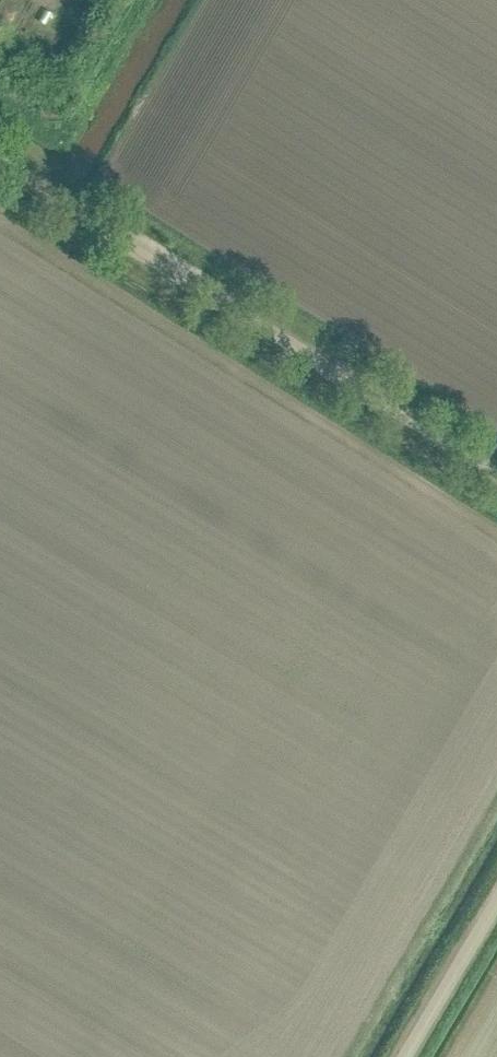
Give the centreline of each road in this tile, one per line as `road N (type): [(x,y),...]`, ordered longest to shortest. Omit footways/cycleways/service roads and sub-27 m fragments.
road 1 (unclassified): [(496,477),(0,163)]
road 2 (unclassified): [(402,1056),(496,896)]

